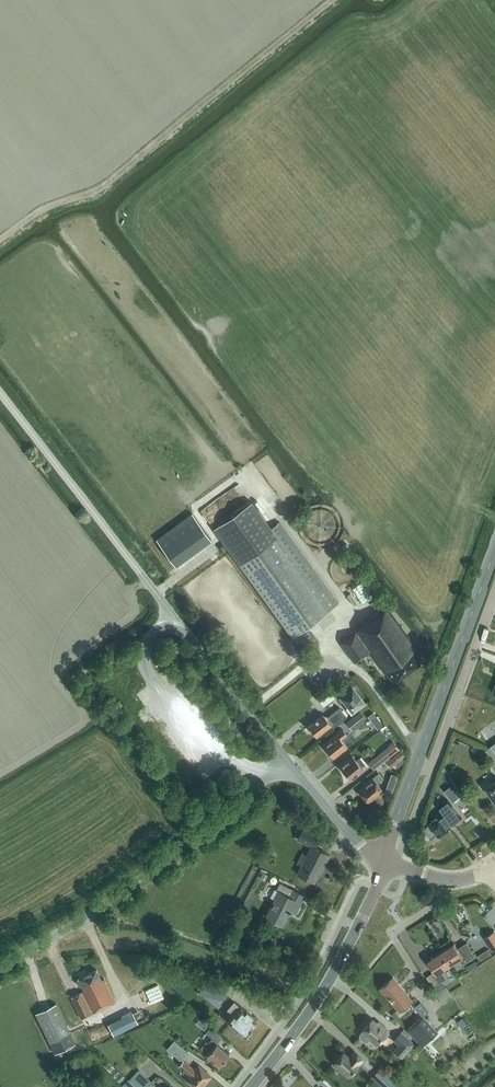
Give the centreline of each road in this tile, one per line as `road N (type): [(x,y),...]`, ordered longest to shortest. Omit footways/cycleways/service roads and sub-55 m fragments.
road 1 (unclassified): [(287,760),(0,393)]
road 2 (track): [(0,239),(39,210),(97,192),(333,0)]
road 3 (unclassified): [(0,962),(129,888),(287,760)]
road 4 (secondary): [(251,1086),(341,961),(384,861)]
road 5 (secondary): [(416,765),(494,553)]
road 6 (residential): [(494,595),(431,771),(416,765)]
road 7 (unclassified): [(384,861),(364,850),(287,760)]

